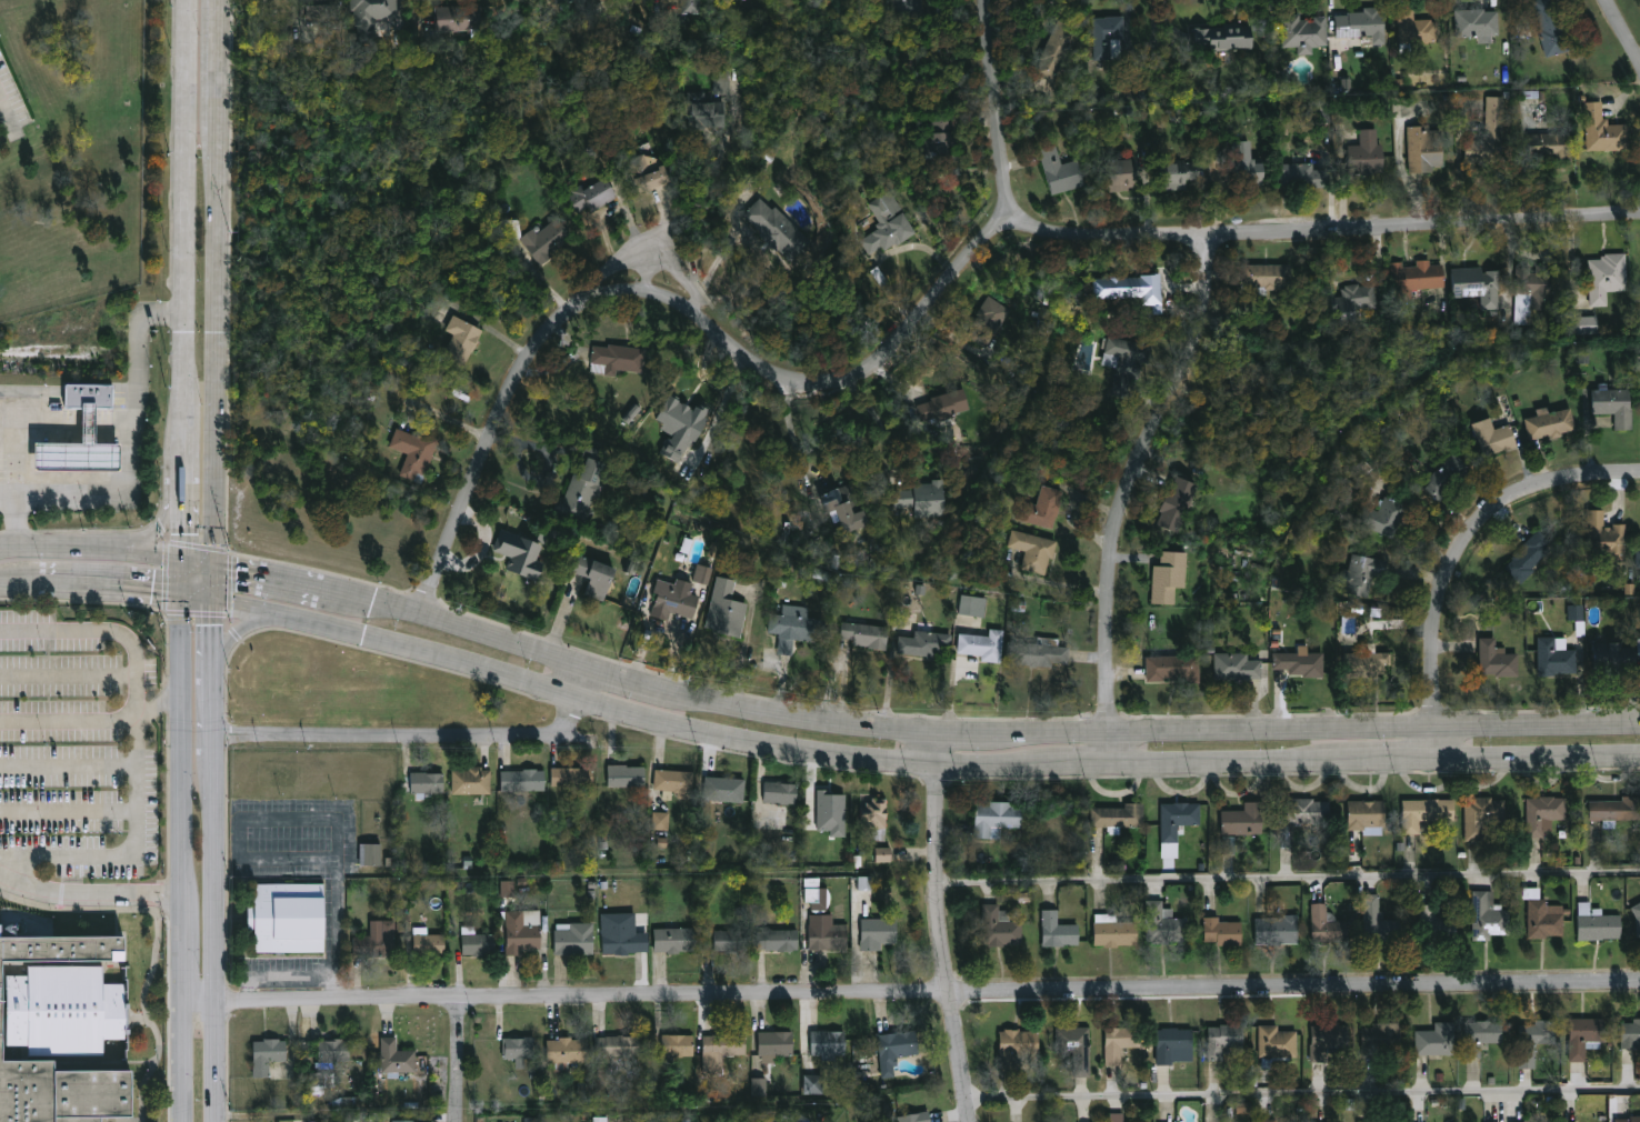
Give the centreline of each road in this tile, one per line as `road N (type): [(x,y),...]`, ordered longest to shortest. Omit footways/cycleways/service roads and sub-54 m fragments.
road 1 (residential): [(1639,981),(220,1001)]
road 2 (secondary): [(1639,725),(877,732),(773,717),(319,597)]
road 3 (residential): [(1018,212),(859,385),(832,394),(793,392),(756,377),(683,304),(656,295),(599,304),(568,322),(527,365),(426,622)]
road 4 (secondary): [(182,601),(412,653),(766,753),(873,768),(1061,769)]
road 5 (residential): [(1639,216),(1202,233),(1052,232),(1018,212)]
road 6 (secondary): [(217,607),(223,0)]
road 7 (residential): [(1108,769),(1117,548),(1139,481),(1206,344),(1202,233)]
road 8 (residential): [(1639,479),(1528,498),(1484,527),(1460,560),(1441,609),(1436,763)]
road 9 (secondary): [(190,0),(187,391)]
road 10 (residential): [(972,1121),(951,991),(937,734)]
road 11 (residential): [(576,700),(547,730),(517,741),(217,739)]
road 12 (secondary): [(182,601),(187,893)]
road 13 (secondary): [(220,1001),(217,739)]
road 14 (secondary): [(1108,769),(1348,764)]
road 15 (residential): [(1018,212),(989,0)]
road 16 (secondary): [(1436,763),(1639,757)]
road 17 (secondary): [(184,567),(109,555),(0,555)]
road 18 (secondary): [(44,590),(182,601)]
road 19 (secondary): [(217,728),(217,607)]
road 20 (residential): [(456,1121),(457,1001)]
road 21 (secondary): [(220,1121),(220,1001)]

